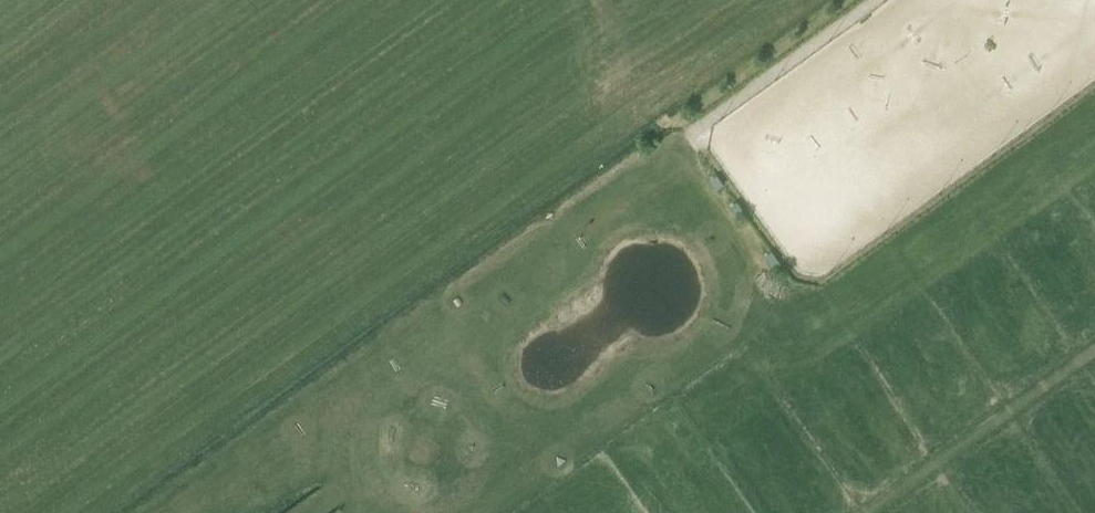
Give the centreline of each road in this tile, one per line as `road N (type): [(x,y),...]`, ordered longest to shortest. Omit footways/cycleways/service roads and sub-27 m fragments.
road 1 (track): [(1094,350),(865,512)]

